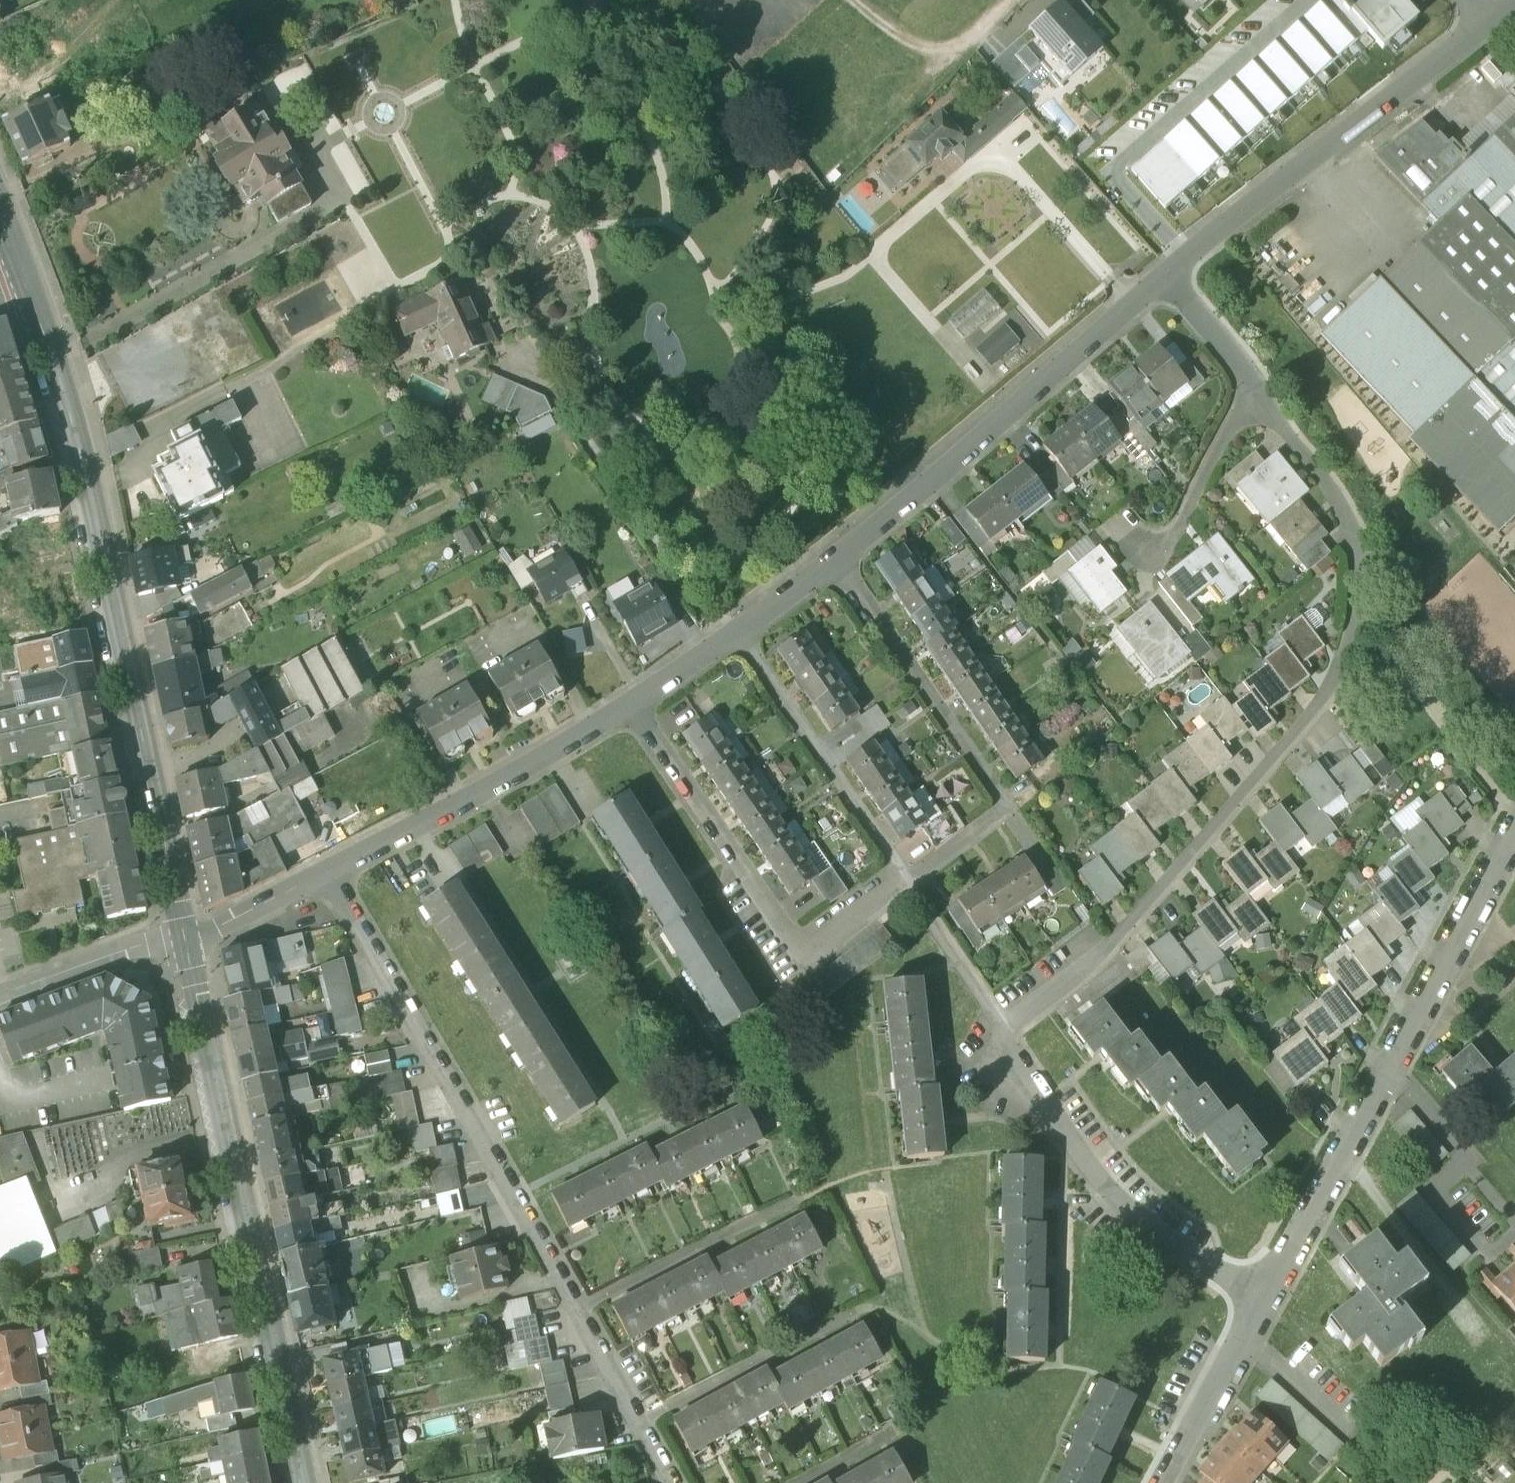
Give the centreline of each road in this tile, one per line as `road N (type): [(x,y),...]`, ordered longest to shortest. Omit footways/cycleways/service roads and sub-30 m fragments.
road 1 (residential): [(1248,386),(1335,488),(1354,541),(1350,642),(1327,695),(1127,930),(1000,1028)]
road 2 (residential): [(667,1482),(327,872)]
road 3 (secondary): [(18,267),(94,528),(184,938)]
road 4 (secondary): [(184,938),(302,1482)]
road 5 (residential): [(1260,1296),(1514,824)]
road 6 (residential): [(908,884),(1009,811),(838,553)]
road 7 (residential): [(627,705),(802,955),(908,884)]
road 8 (residential): [(1166,274),(838,553)]
road 9 (residential): [(1496,15),(1166,274)]
road 10 (residential): [(1260,1296),(1149,1227),(1000,1028)]
road 11 (residential): [(627,705),(327,872)]
road 12 (residential): [(737,629),(908,884)]
road 13 (residential): [(1248,386),(1163,551),(1138,556),(1113,526)]
road 14 (residential): [(1155,1482),(1260,1296)]
road 15 (residential): [(184,938),(0,997)]
road 16 (residential): [(1000,1028),(908,884)]
road 17 (residential): [(327,872),(184,938)]
road 18 (residential): [(1166,274),(1248,386)]
road 19 (residential): [(737,629),(627,705)]
road 20 (residential): [(838,553),(737,629)]

